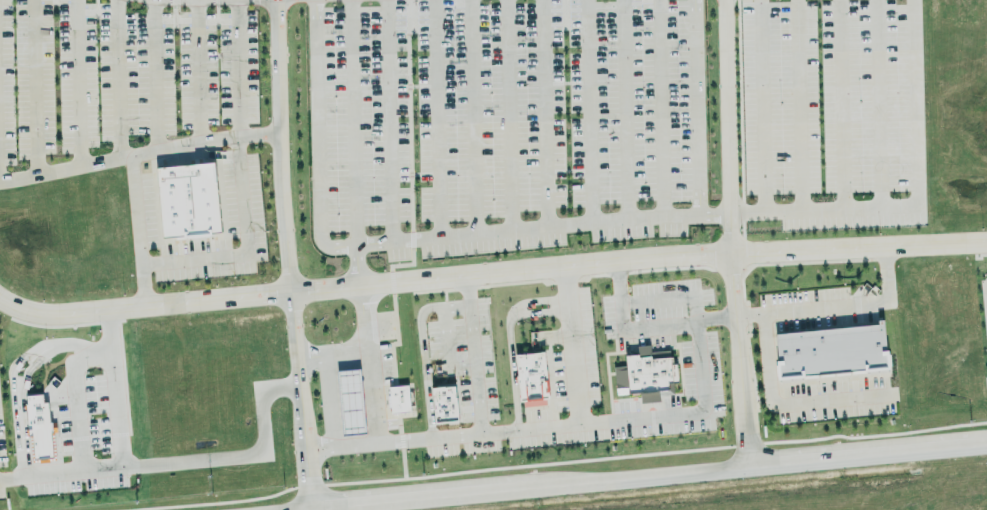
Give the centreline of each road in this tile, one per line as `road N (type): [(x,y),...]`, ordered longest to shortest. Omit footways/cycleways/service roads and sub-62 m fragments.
road 1 (primary): [(986,440),(277,509)]

